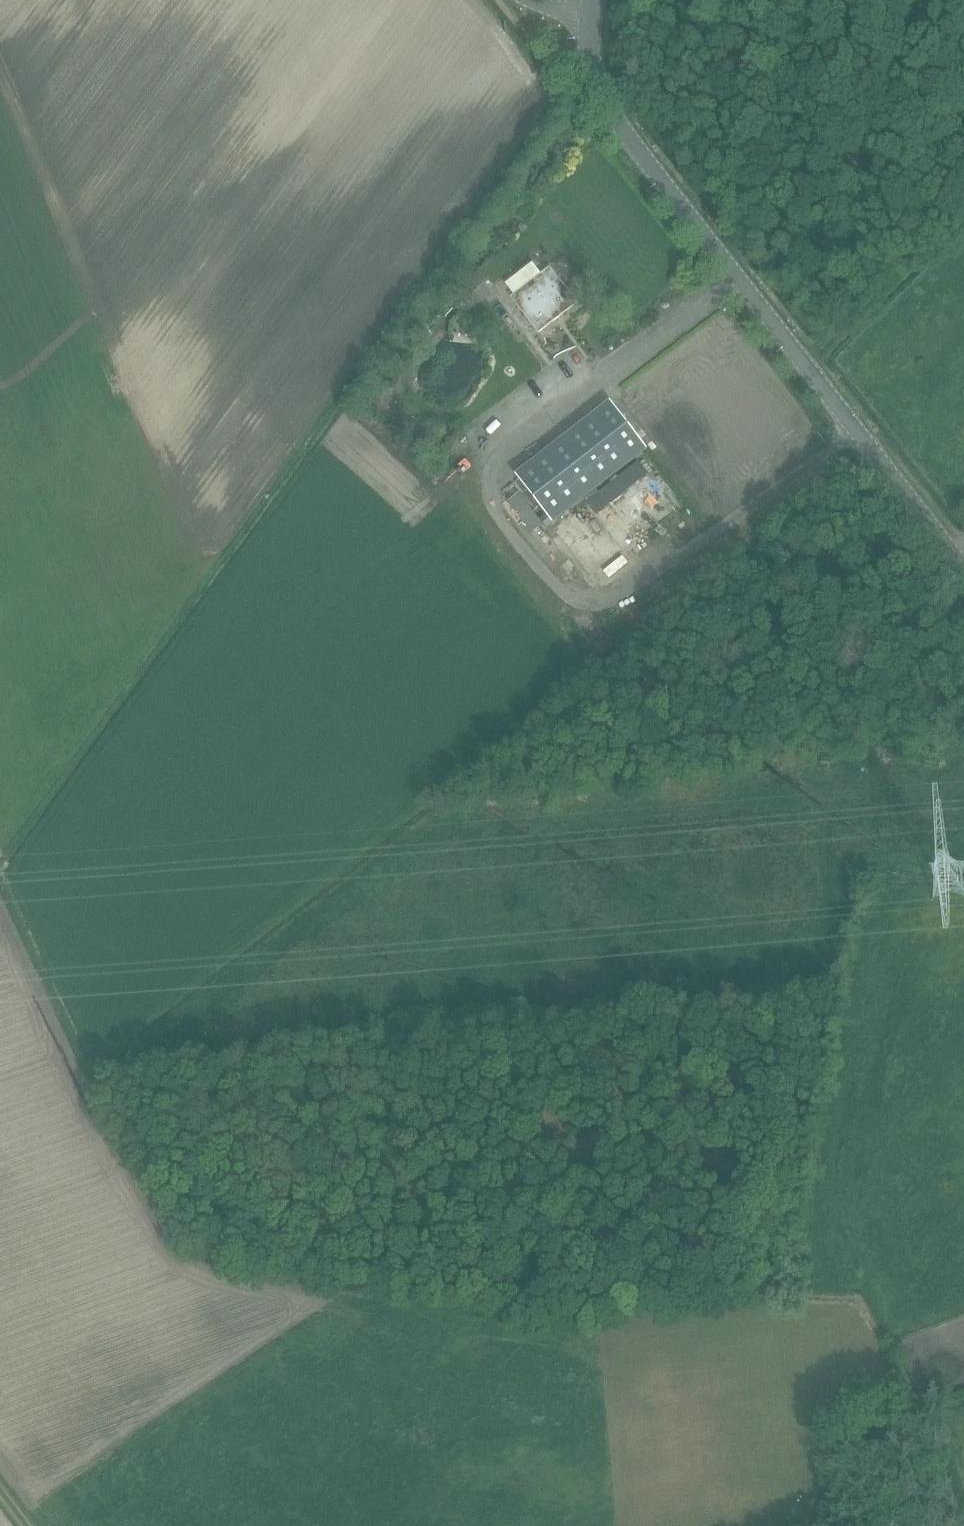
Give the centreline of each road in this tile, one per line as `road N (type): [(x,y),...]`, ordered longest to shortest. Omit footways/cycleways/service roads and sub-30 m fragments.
road 1 (tertiary): [(963,568),(606,102),(590,20)]

